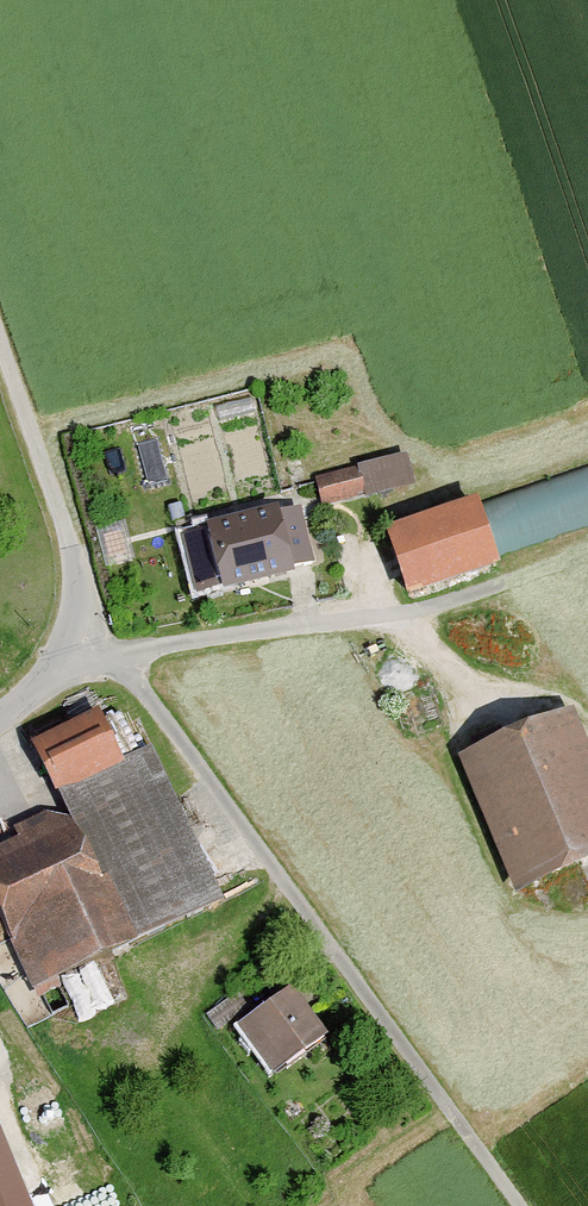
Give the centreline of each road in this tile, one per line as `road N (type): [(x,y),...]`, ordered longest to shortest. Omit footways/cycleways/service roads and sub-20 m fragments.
road 1 (track): [(113,657),(523,1205)]
road 2 (residential): [(0,726),(113,657),(397,616)]
road 3 (track): [(113,657),(0,342)]
road 4 (track): [(397,616),(587,550)]

